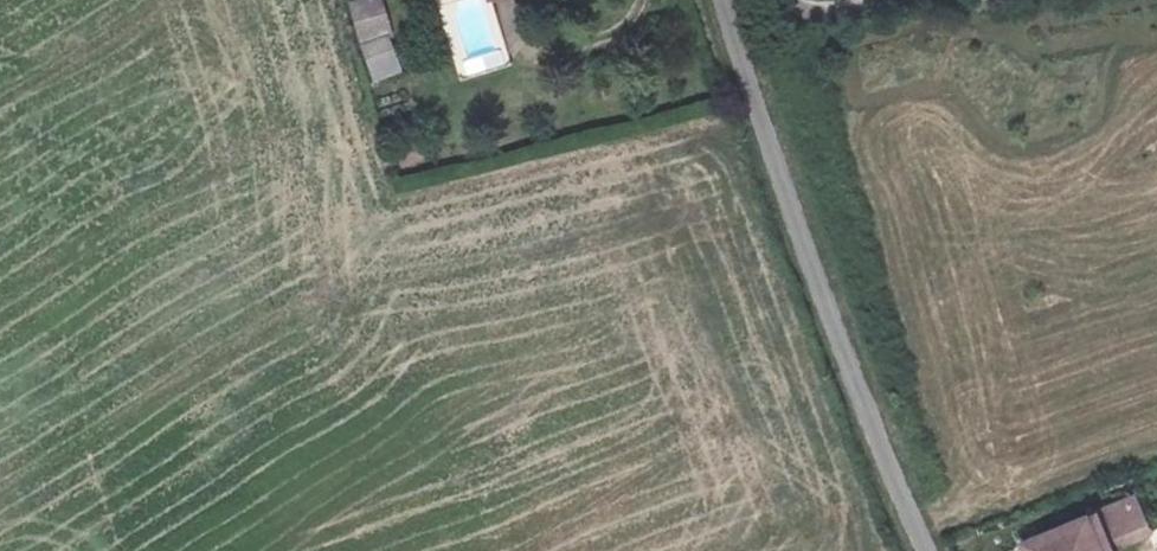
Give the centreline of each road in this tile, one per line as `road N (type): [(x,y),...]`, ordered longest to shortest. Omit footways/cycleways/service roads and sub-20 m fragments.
road 1 (unclassified): [(931,550),(891,471),(728,0)]

